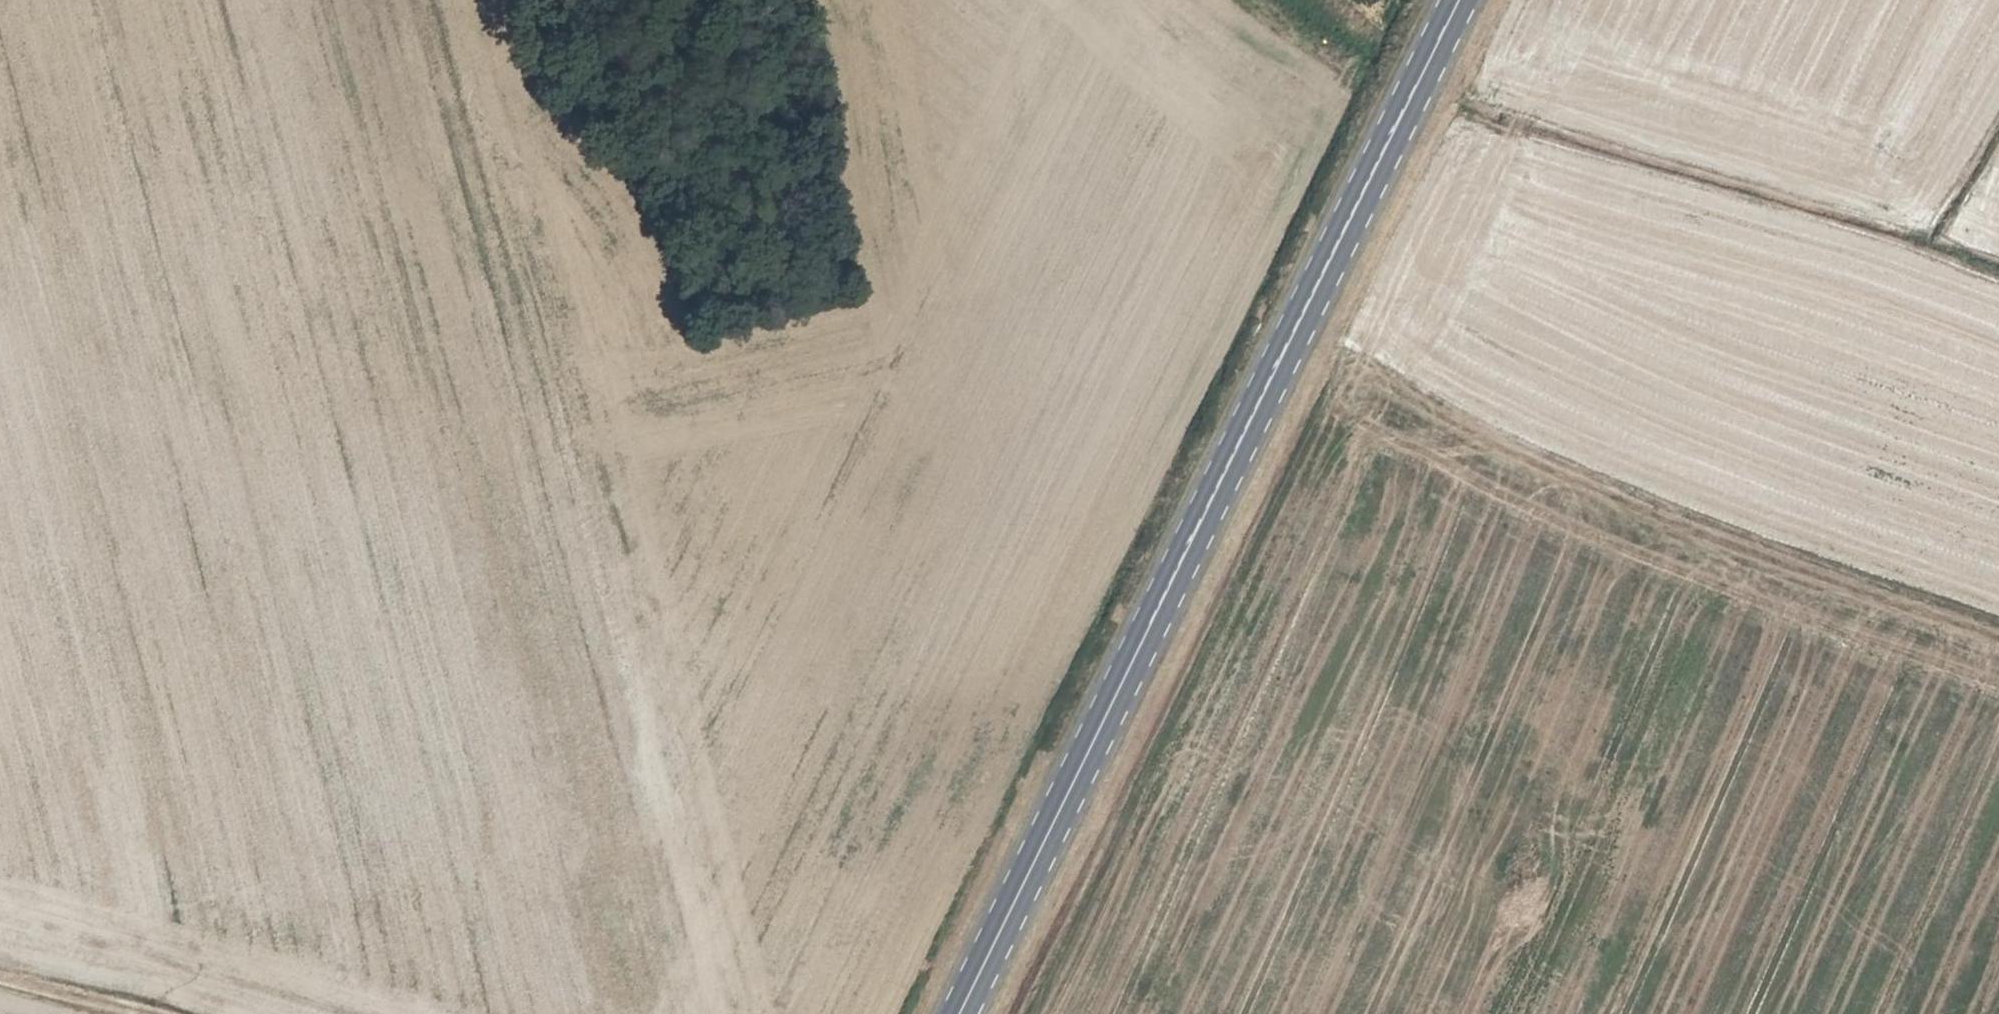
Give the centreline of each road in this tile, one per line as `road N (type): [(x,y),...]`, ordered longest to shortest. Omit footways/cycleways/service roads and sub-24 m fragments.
road 1 (primary): [(1459,0),(961,1013)]
road 2 (track): [(0,963),(161,1013)]

